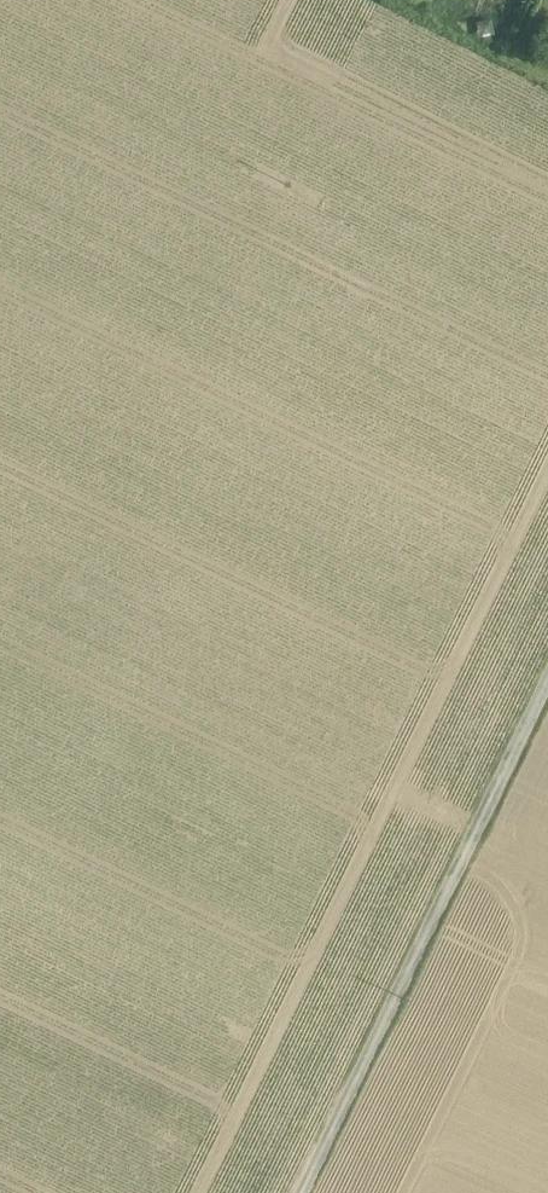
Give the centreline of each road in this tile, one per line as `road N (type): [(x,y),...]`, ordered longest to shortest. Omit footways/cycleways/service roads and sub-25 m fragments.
road 1 (unclassified): [(304,1192),(547,689)]

